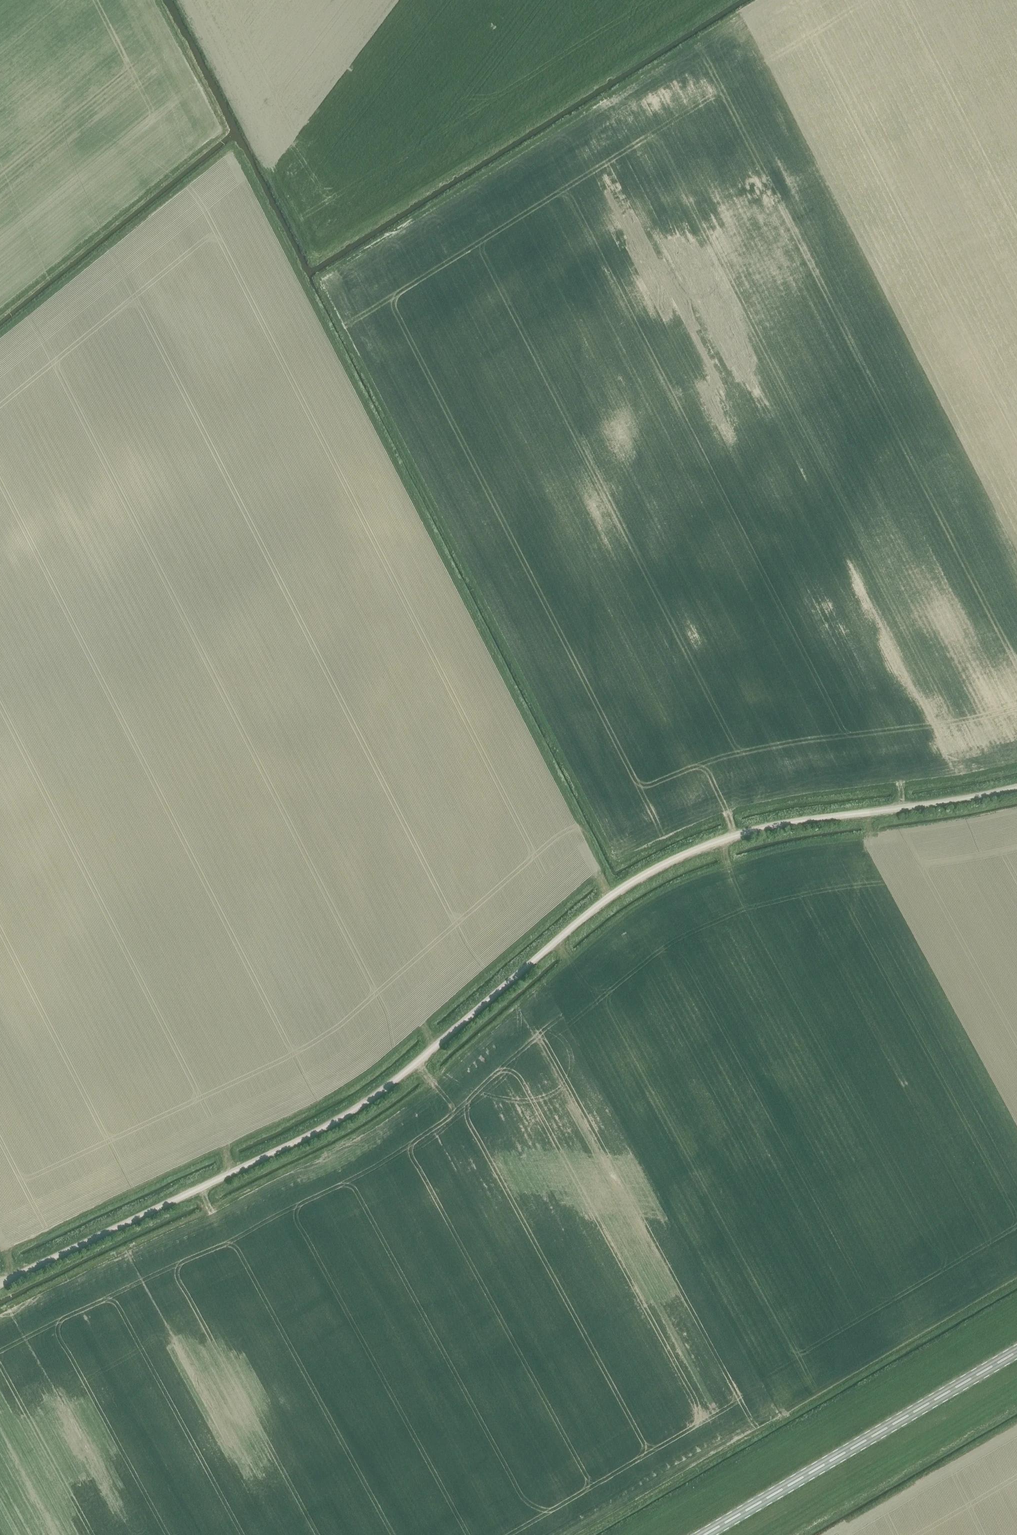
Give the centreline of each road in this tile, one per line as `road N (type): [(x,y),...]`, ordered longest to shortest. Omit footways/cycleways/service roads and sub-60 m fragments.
road 1 (unclassified): [(0,1280),(293,1141),(419,1055),(588,902),(700,838),(1016,786)]
road 2 (secondary): [(708,1534),(1016,1355)]

